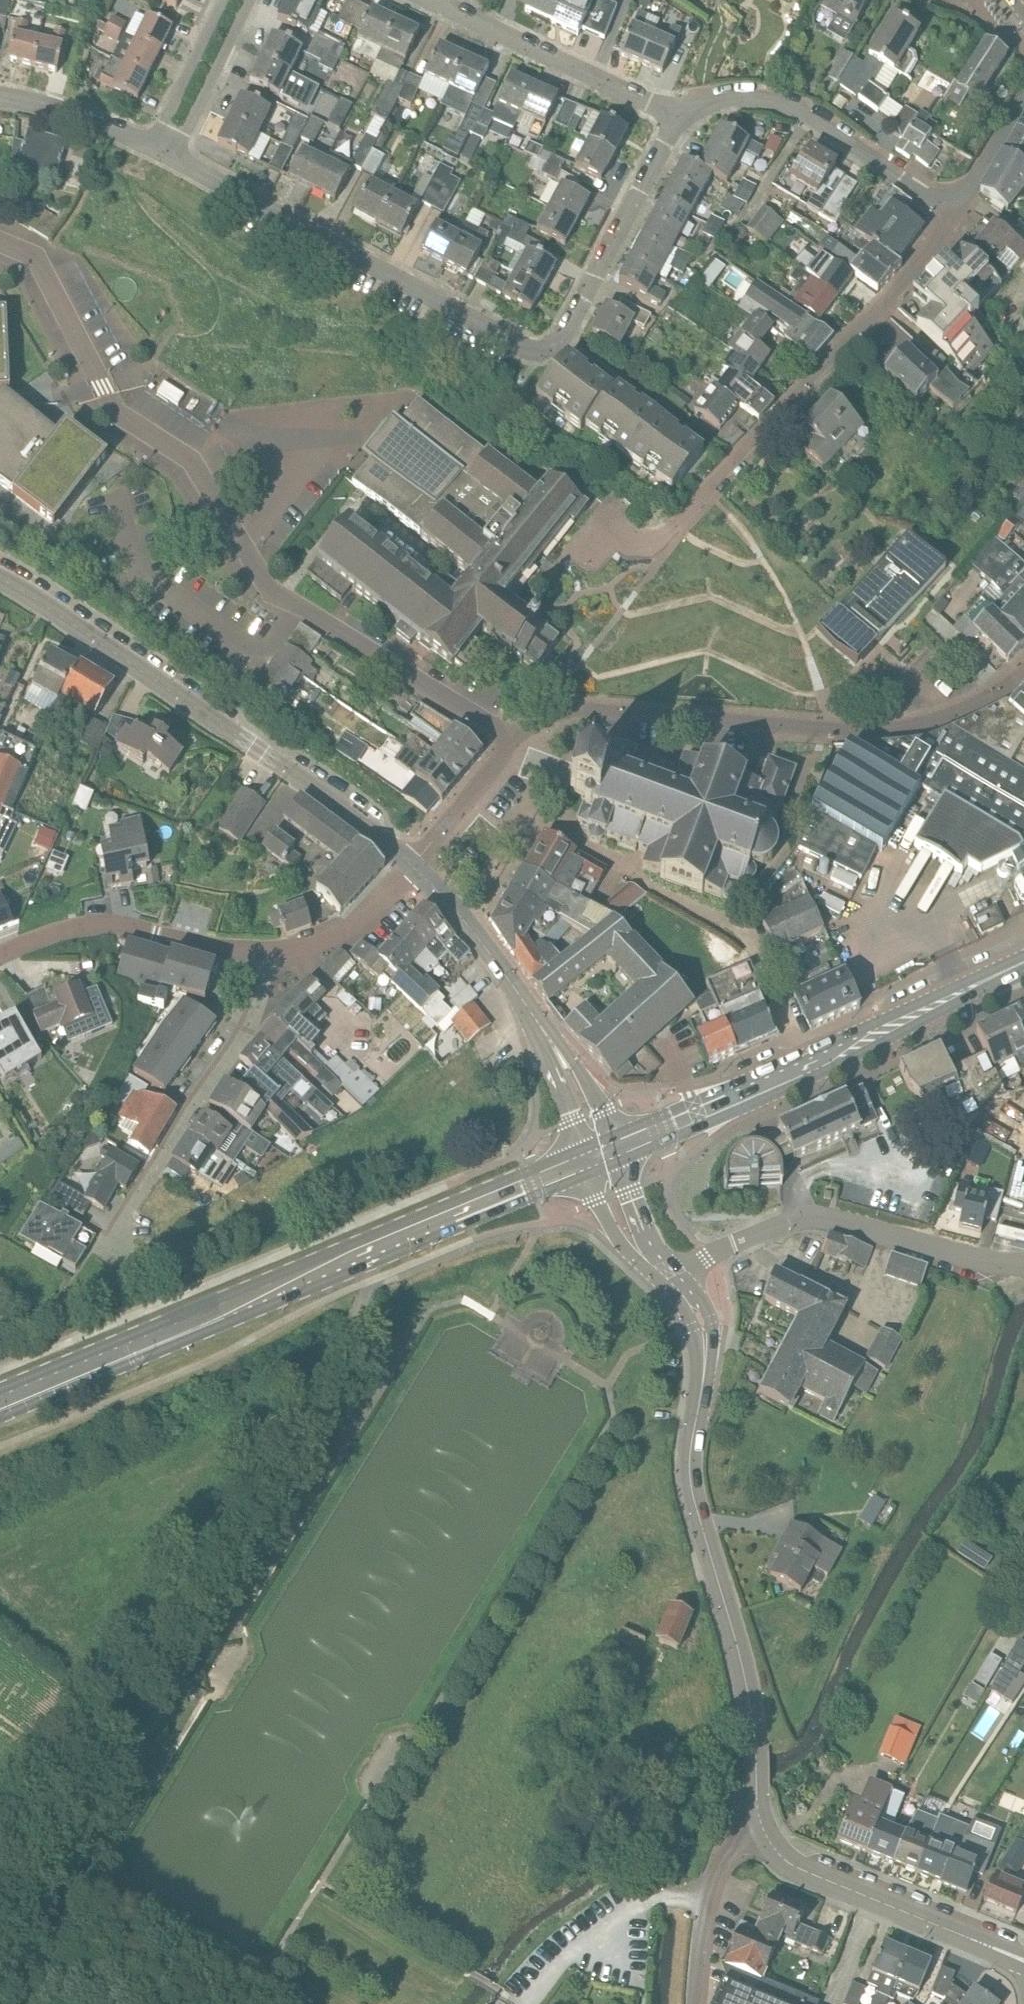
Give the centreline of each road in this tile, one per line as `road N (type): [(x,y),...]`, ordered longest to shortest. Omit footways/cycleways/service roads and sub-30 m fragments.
road 1 (residential): [(680,113),(572,323),(535,350),(175,157)]
road 2 (track): [(22,1864),(373,1279)]
road 3 (primary): [(585,1160),(0,1401)]
road 4 (unclassified): [(763,1827),(745,1676),(689,1473),(705,1362),(702,1330),(670,1282)]
road 5 (residential): [(592,538),(659,535),(675,523),(950,222),(952,201)]
road 6 (tertiary): [(413,865),(310,784),(0,579)]
road 7 (residential): [(1023,668),(946,714),(866,731),(591,709),(555,713)]
road 8 (primary): [(615,1147),(1023,962)]
road 9 (residential): [(670,1282),(724,1246),(821,1215),(1023,1263)]
road 10 (residential): [(101,1253),(248,1027),(264,982),(265,949)]
road 11 (residential): [(241,540),(275,593),(490,722),(504,740)]
road 12 (residential): [(952,201),(933,197),(779,101),(742,96),(680,113)]
road 13 (unclassified): [(1023,1960),(794,1865),(763,1827)]
road 14 (residential): [(0,953),(91,924),(265,949)]
road 15 (residential): [(434,0),(680,113)]
road 16 (tertiary): [(543,1029),(413,865)]
road 17 (unclassified): [(763,1827),(724,1856),(712,1877),(693,2003)]
road 18 (residential): [(265,949),(341,935),(413,865)]
road 19 (residential): [(175,157),(250,0)]
road 20 (residential): [(218,0),(149,144)]
road 21 (residential): [(149,144),(0,95)]
road 22 (residential): [(413,865),(498,761),(504,740)]
road 23 (tertiary): [(615,1147),(587,1081),(543,1029)]
road 24 (tertiary): [(543,1029),(585,1160)]
road 25 (unclassified): [(585,1160),(614,1233),(651,1264)]
road 26 (residential): [(952,201),(977,180),(1023,99)]
road 27 (unclassified): [(651,1264),(615,1147)]

